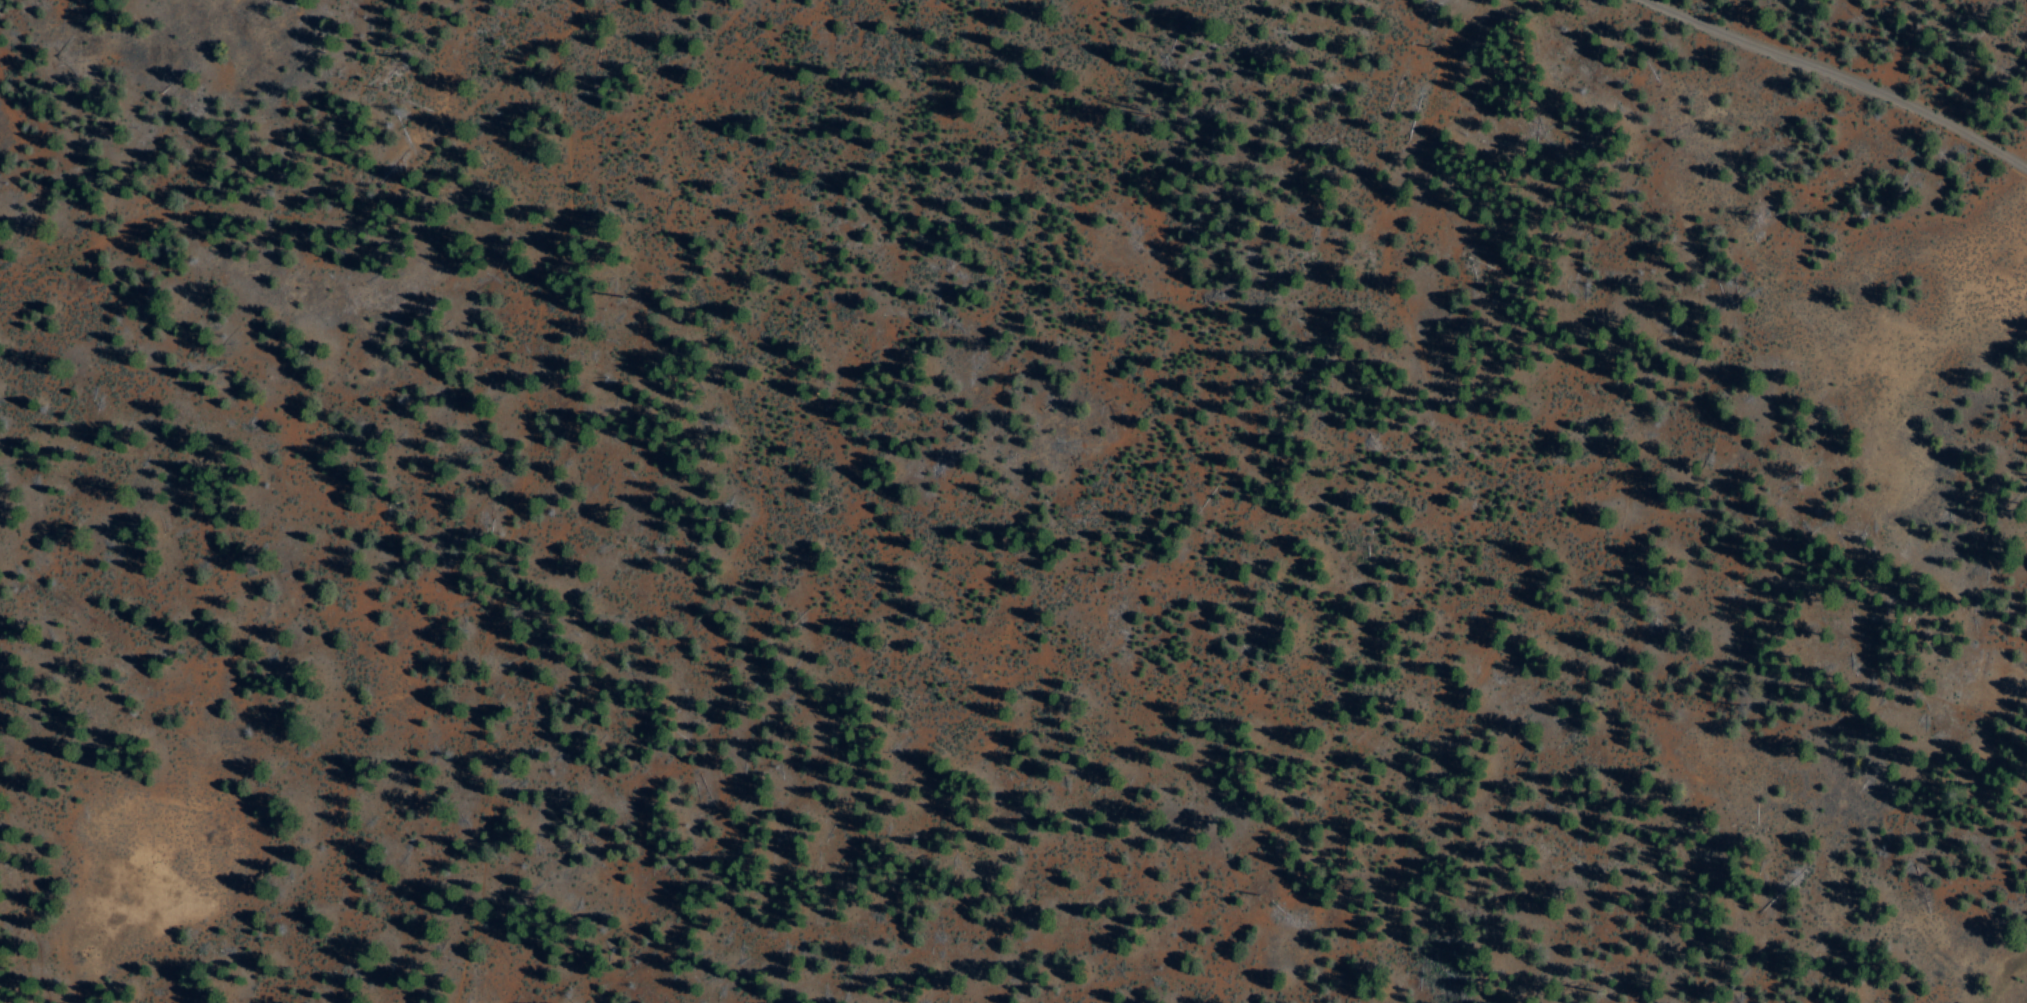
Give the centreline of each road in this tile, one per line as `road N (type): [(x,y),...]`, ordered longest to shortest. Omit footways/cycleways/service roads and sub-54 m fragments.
road 1 (track): [(1648,0),(2026,159)]

